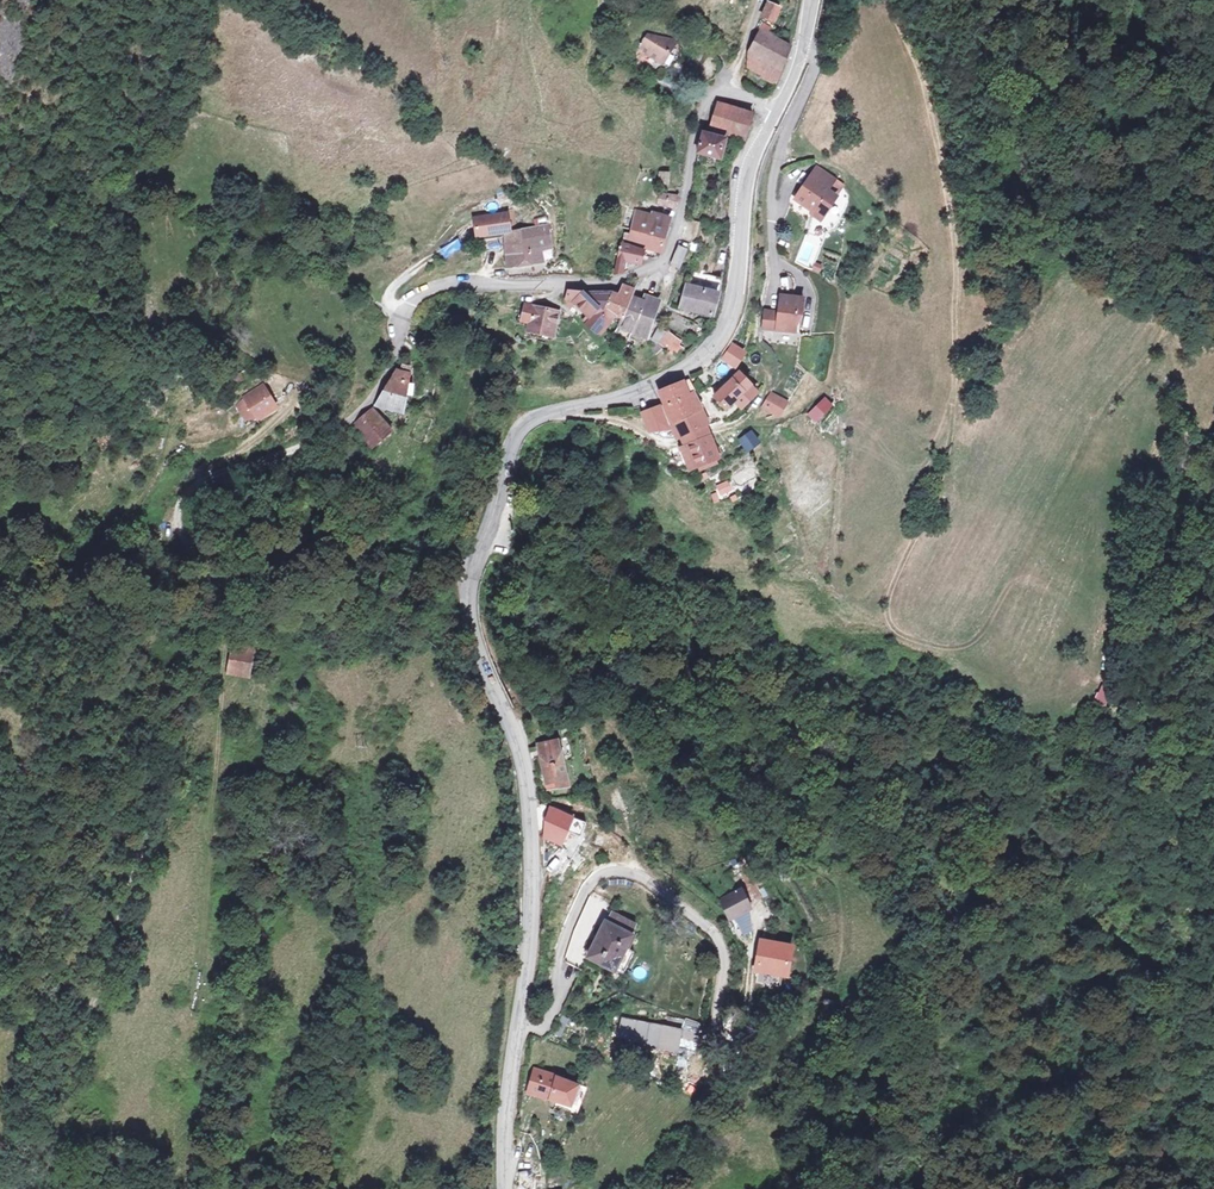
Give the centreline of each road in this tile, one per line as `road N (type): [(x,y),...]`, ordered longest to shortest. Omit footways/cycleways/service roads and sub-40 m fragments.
road 1 (tertiary): [(506,1188),(510,1080),(535,878),(528,782),(482,654),(472,577),(520,431),(540,416),(624,399),(712,352),(734,310),(746,180),(777,108)]
road 2 (track): [(309,446),(211,473),(190,483),(180,501),(177,515),(218,590),(219,626),(139,853),(38,1188)]
road 3 (unclassified): [(777,108),(719,93),(704,104),(677,236),(663,263),(639,277),(604,285),(435,289),(414,297),(376,391),(309,446)]
road 4 (residential): [(771,212),(779,156),(818,70),(819,57),(804,50)]

